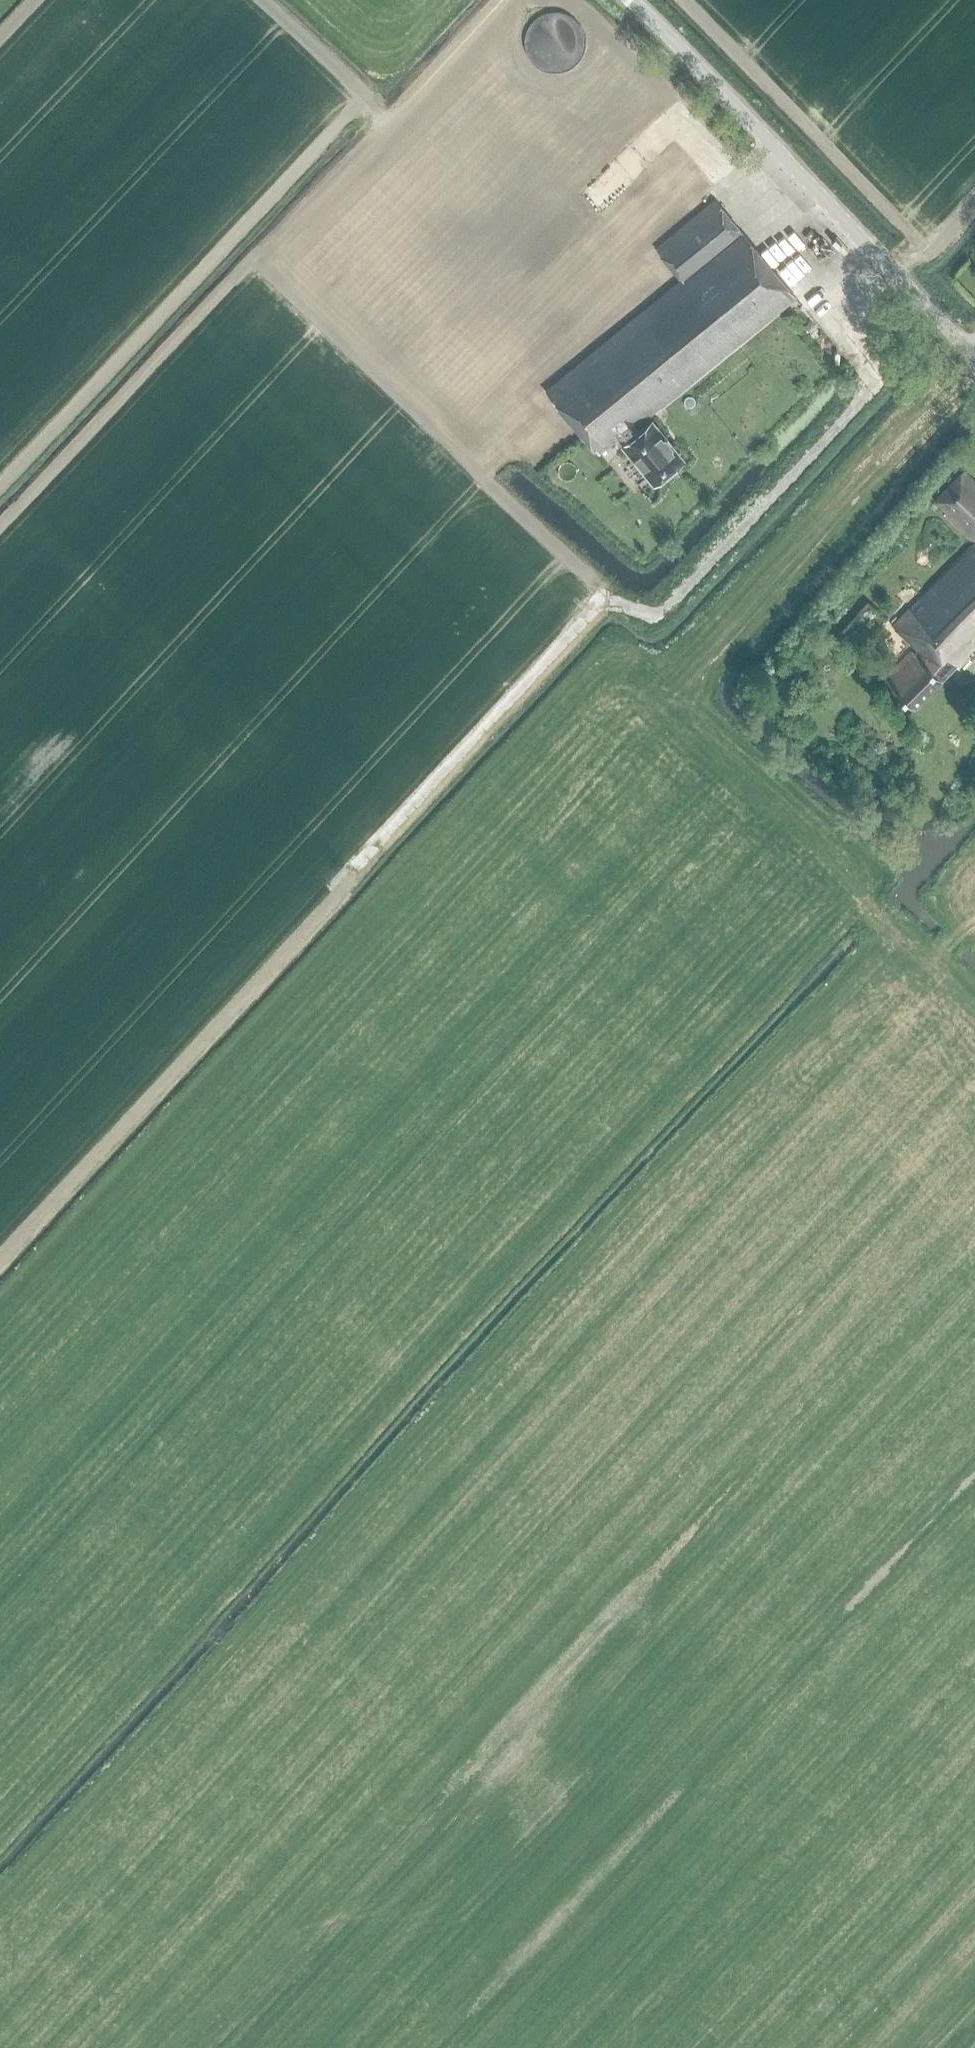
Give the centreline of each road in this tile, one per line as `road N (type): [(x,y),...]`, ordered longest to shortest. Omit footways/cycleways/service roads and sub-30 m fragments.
road 1 (tertiary): [(974,362),(639,0)]

